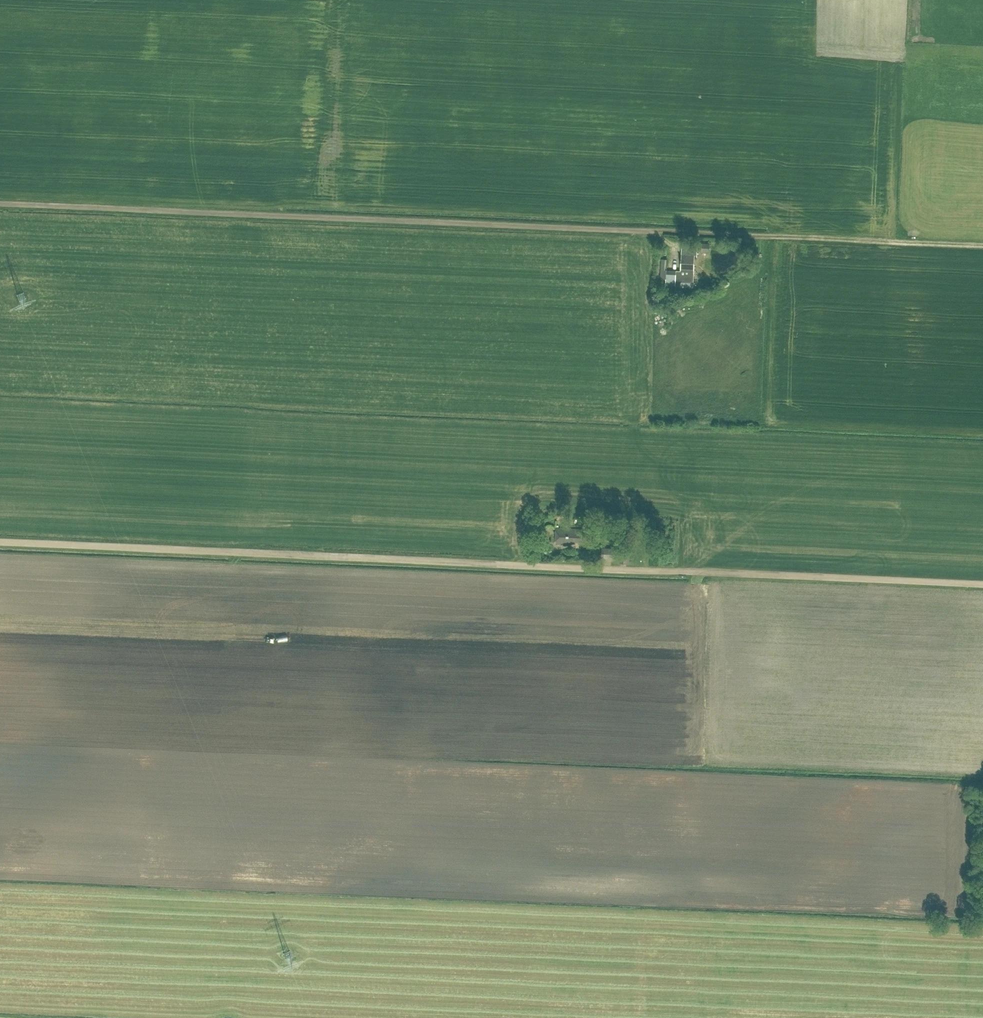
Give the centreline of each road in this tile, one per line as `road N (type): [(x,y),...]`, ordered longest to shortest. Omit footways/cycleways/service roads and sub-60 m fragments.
road 1 (track): [(0,203),(982,244)]
road 2 (unclassified): [(658,569),(0,541)]
road 3 (track): [(982,583),(658,569)]

